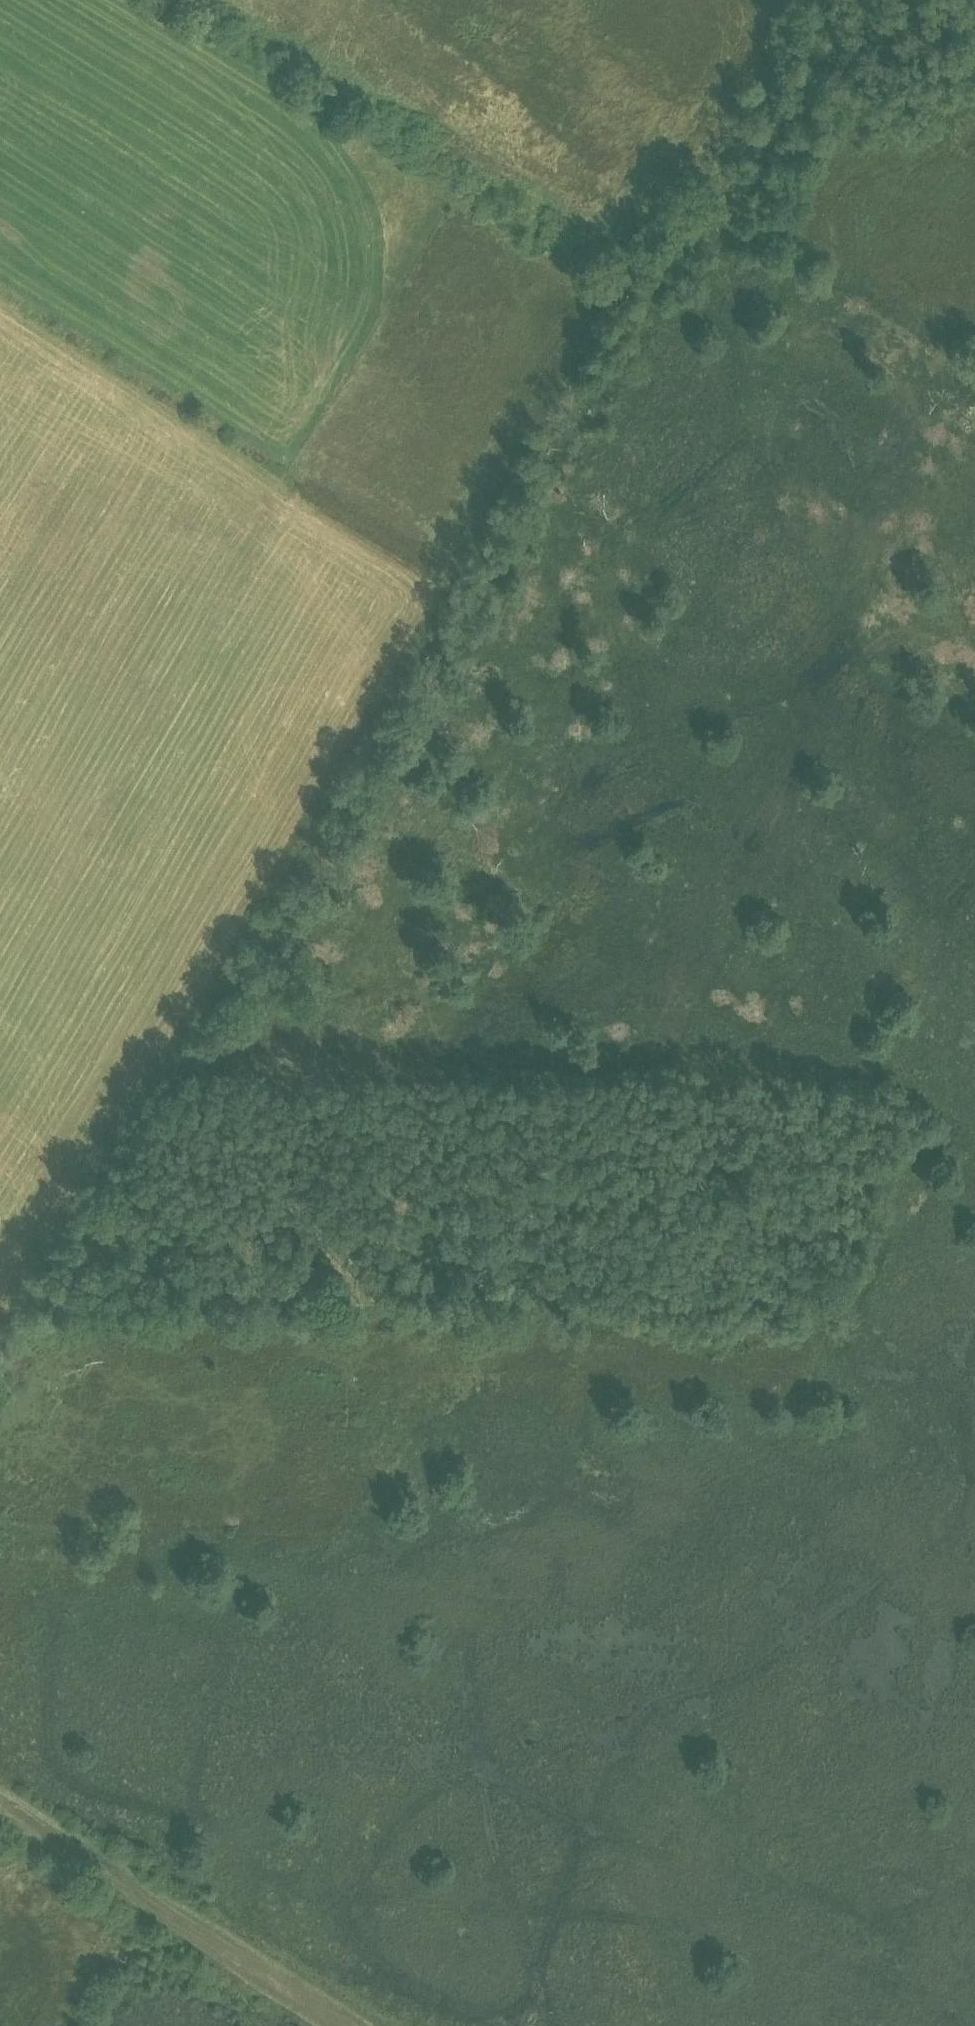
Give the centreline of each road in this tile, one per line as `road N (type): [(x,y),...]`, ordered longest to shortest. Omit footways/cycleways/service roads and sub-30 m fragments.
road 1 (track): [(0,1804),(355,2025)]

